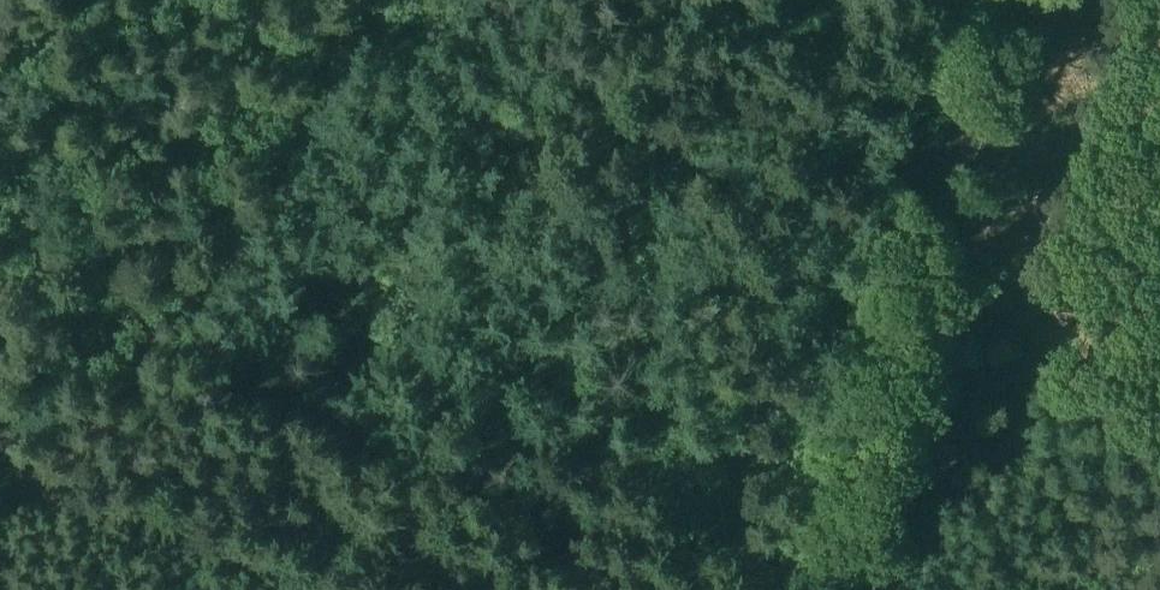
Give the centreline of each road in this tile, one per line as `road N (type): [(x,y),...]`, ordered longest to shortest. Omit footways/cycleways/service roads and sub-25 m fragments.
road 1 (track): [(835,589),(937,331),(1024,0)]

